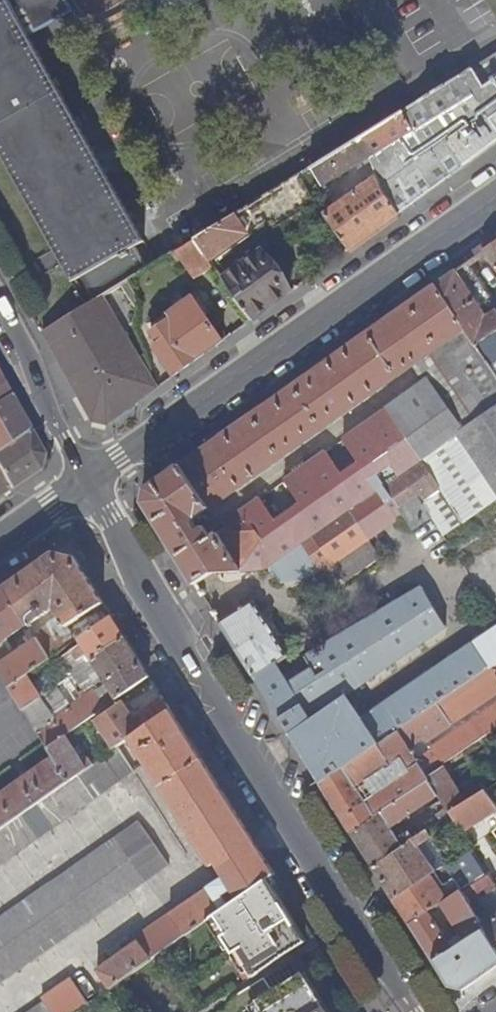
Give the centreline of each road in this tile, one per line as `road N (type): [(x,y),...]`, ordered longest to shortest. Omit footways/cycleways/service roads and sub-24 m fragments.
road 1 (secondary): [(91,481),(212,696),(410,1011)]
road 2 (tertiary): [(495,197),(91,481)]
road 3 (secondary): [(0,304),(63,440),(91,481)]

